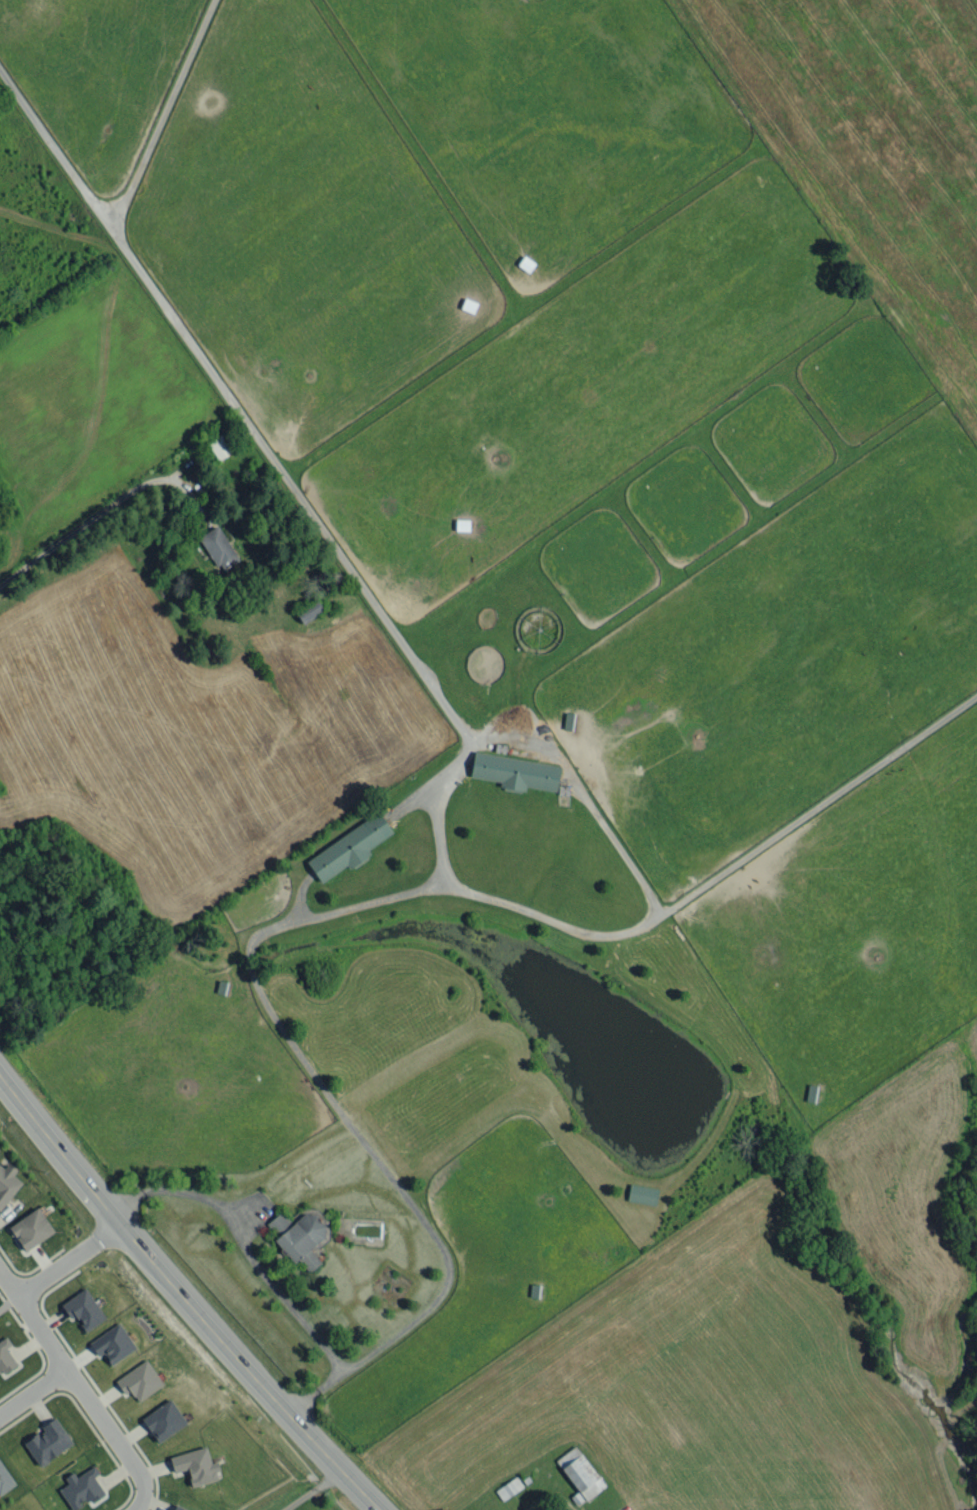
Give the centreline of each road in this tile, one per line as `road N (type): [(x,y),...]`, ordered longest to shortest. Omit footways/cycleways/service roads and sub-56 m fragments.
road 1 (secondary): [(375,1509),(334,1473),(83,1184),(0,1076)]
road 2 (residential): [(65,1371),(139,1472),(145,1494),(136,1509)]
road 3 (residential): [(120,1225),(19,1292),(0,1267)]

